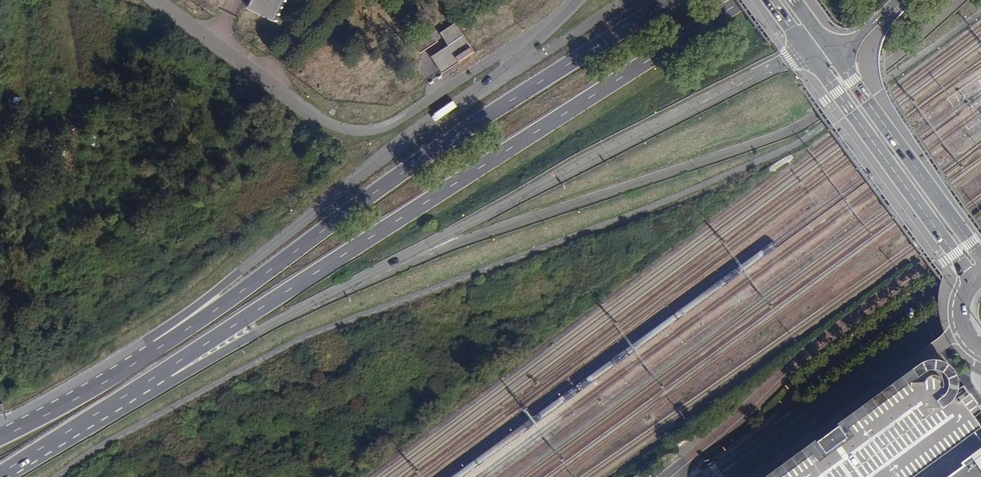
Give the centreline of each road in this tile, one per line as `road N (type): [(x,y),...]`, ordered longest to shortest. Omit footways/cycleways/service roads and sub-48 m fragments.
road 1 (primary): [(131,392),(160,390),(590,159),(810,54)]
road 2 (primary): [(131,392),(744,0)]
road 3 (primary): [(673,0),(464,133),(112,377)]
road 4 (primary): [(539,33),(505,75),(150,337),(112,377)]
road 5 (residential): [(539,33),(394,122),(345,131),(154,0)]
road 6 (residential): [(713,476),(980,288)]
road 7 (secondary): [(810,54),(972,279)]
road 8 (secondary): [(980,253),(832,49)]
road 9 (primary): [(0,474),(131,392)]

